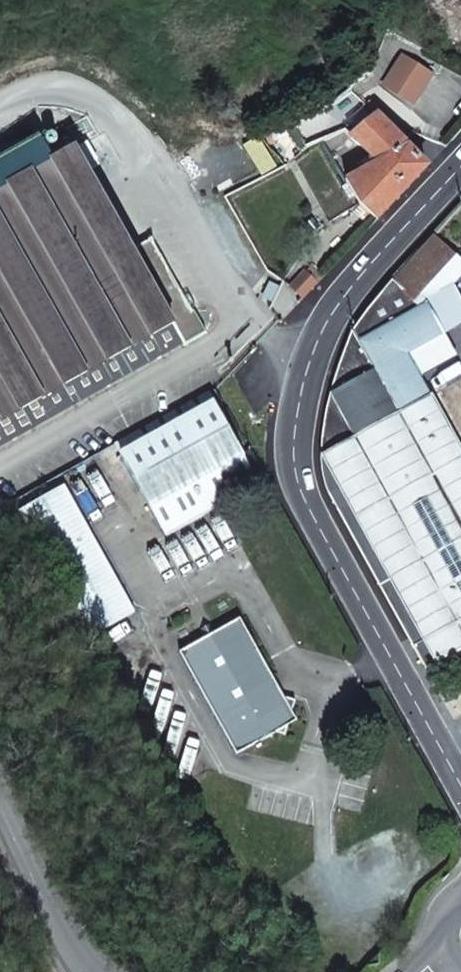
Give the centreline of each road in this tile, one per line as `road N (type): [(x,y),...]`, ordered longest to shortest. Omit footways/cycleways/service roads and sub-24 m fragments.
road 1 (tertiary): [(460,789),(300,491),(304,385),(356,279),(460,173)]
road 2 (unclassified): [(84,971),(0,807)]

